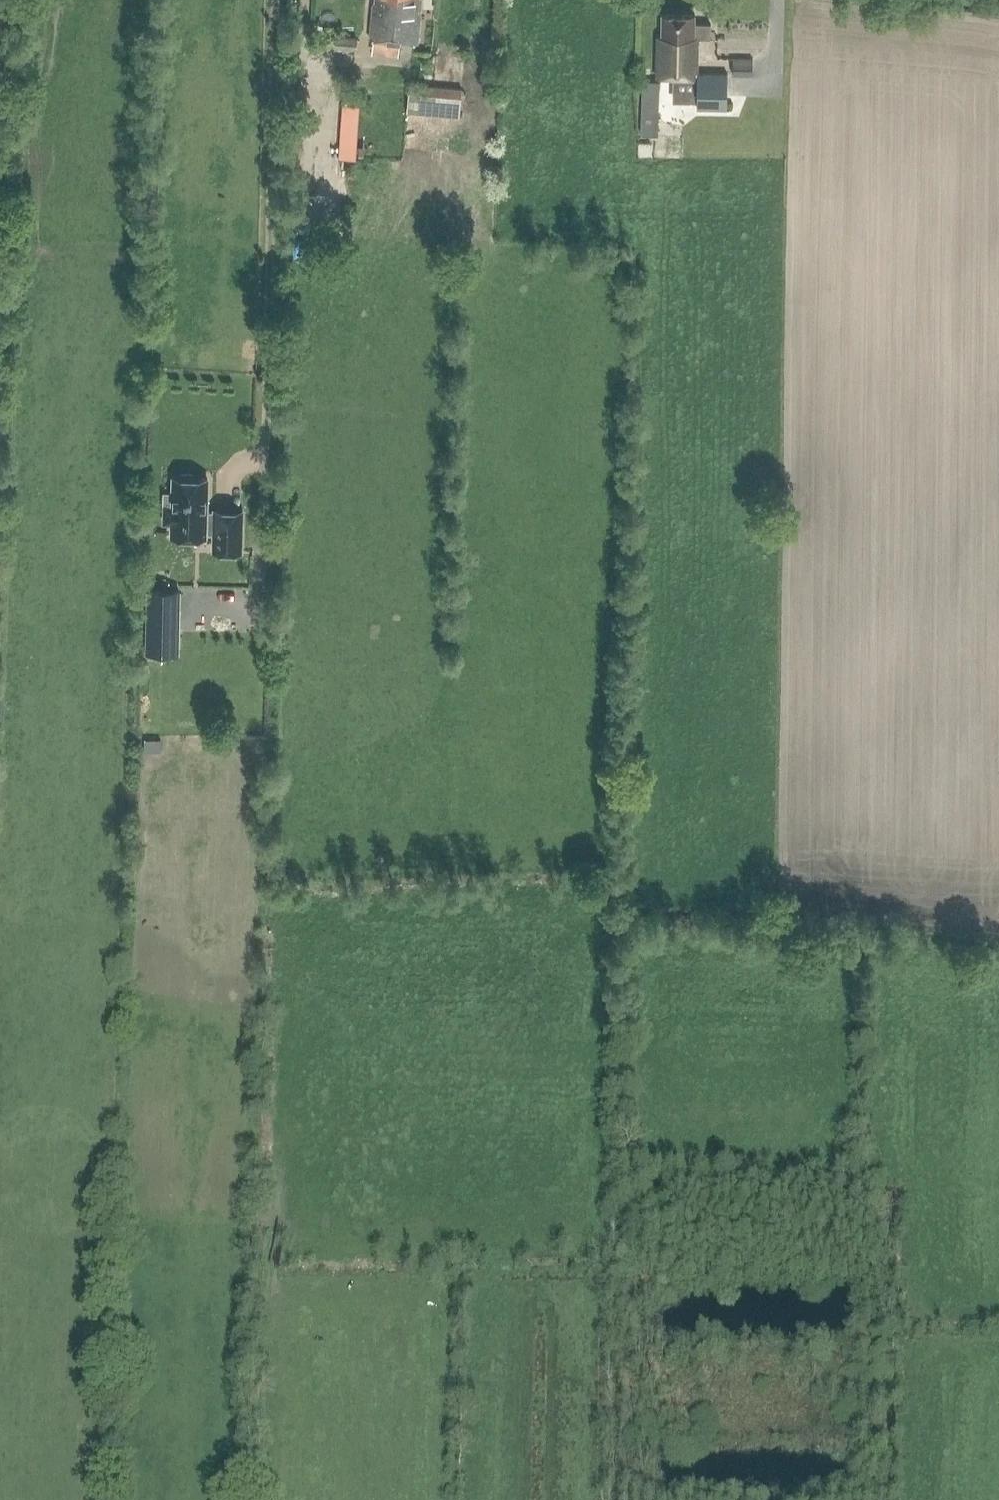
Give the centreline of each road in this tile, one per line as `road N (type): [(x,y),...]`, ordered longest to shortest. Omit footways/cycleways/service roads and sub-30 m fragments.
road 1 (track): [(279,0),(263,552)]

